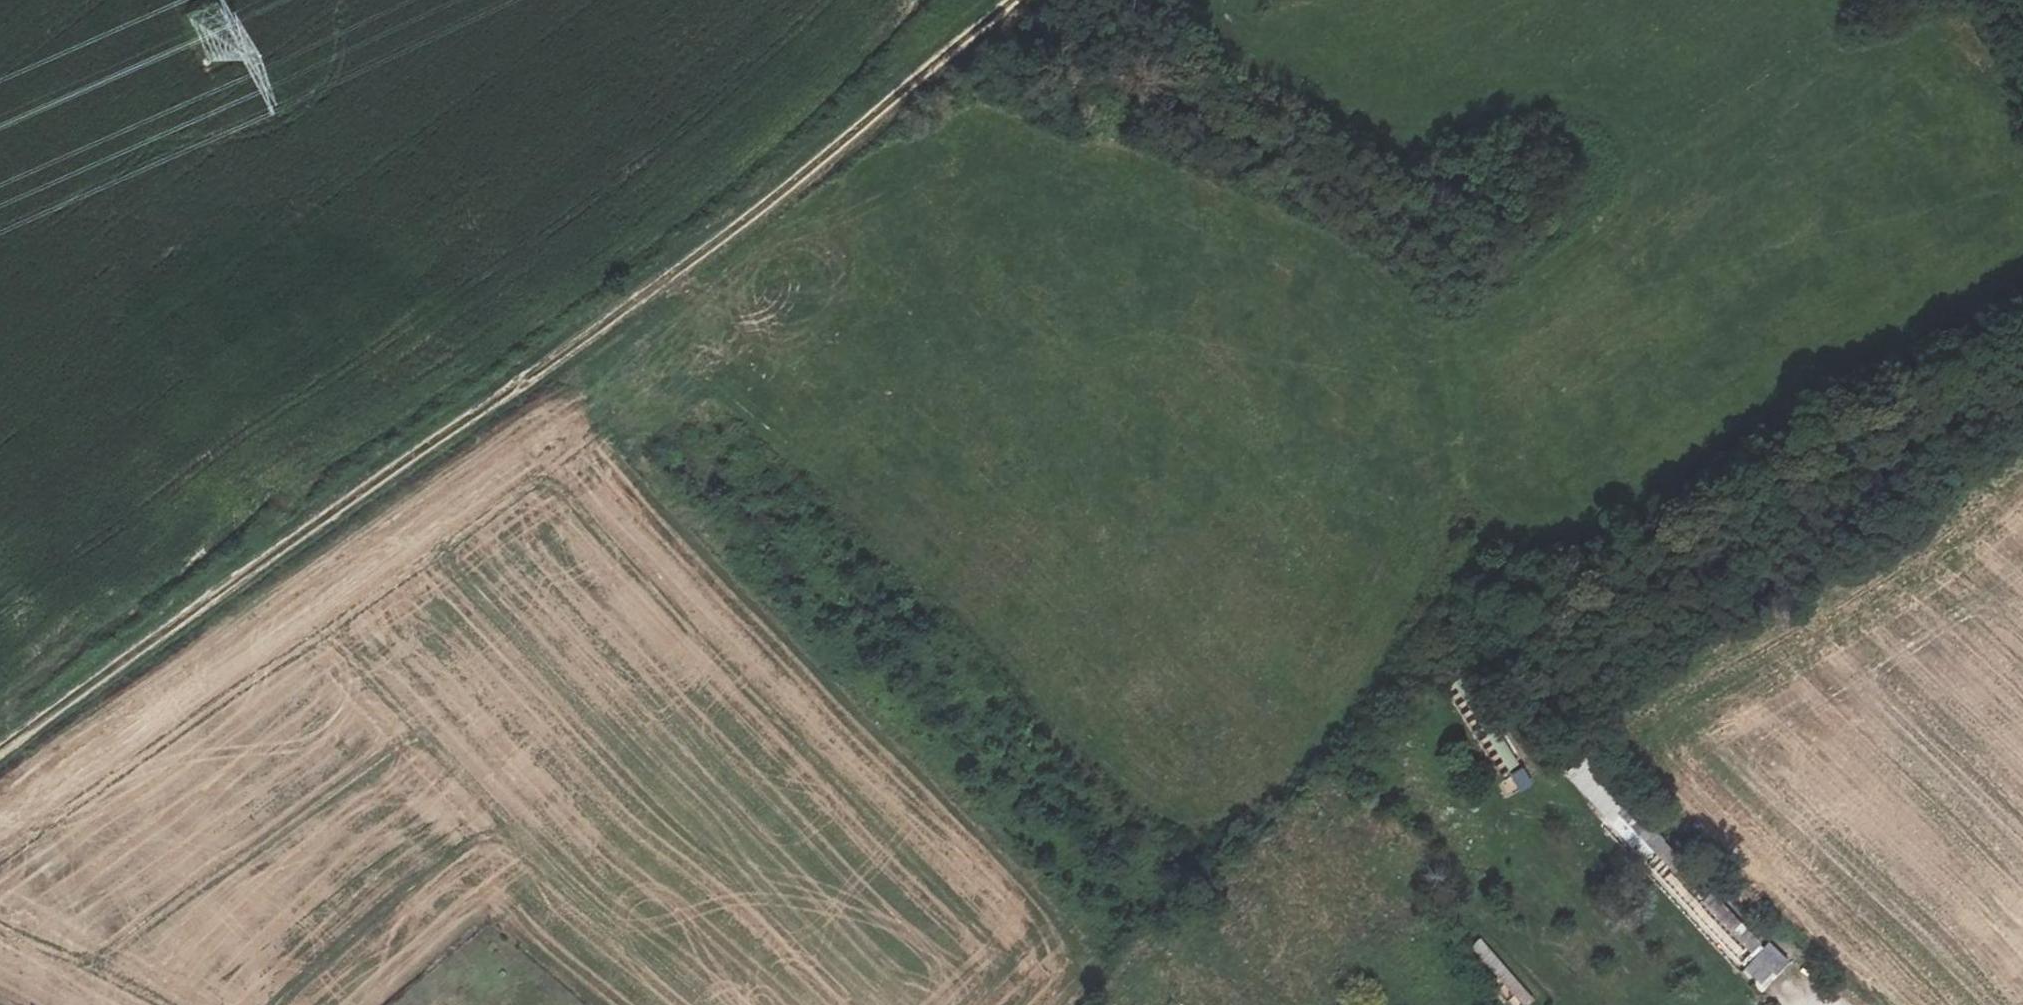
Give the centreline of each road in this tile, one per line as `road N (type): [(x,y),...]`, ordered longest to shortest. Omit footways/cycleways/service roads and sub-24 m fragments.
road 1 (track): [(1015,0),(660,288),(411,452),(0,755)]

